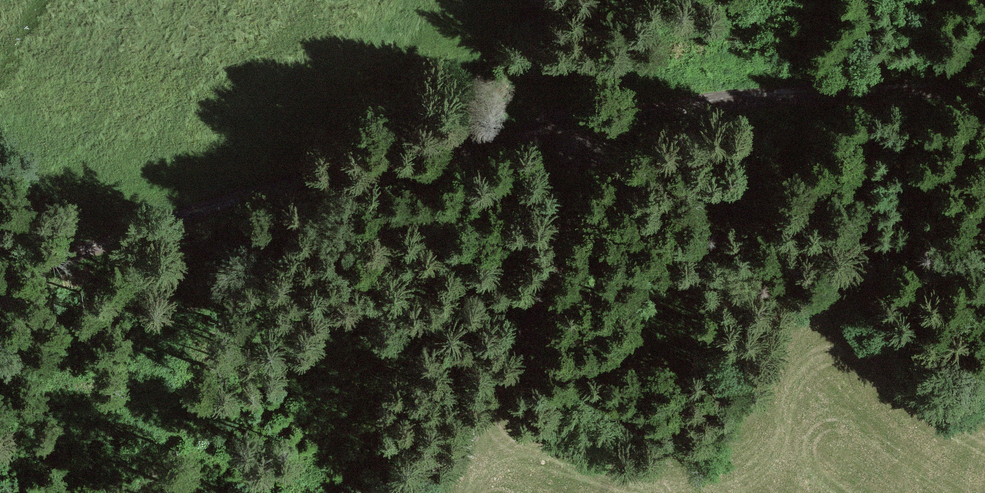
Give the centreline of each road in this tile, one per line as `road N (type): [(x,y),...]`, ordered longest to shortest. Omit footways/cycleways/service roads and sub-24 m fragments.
road 1 (track): [(0,255),(229,172),(756,100),(984,84)]
road 2 (track): [(576,126),(498,406),(419,492)]

